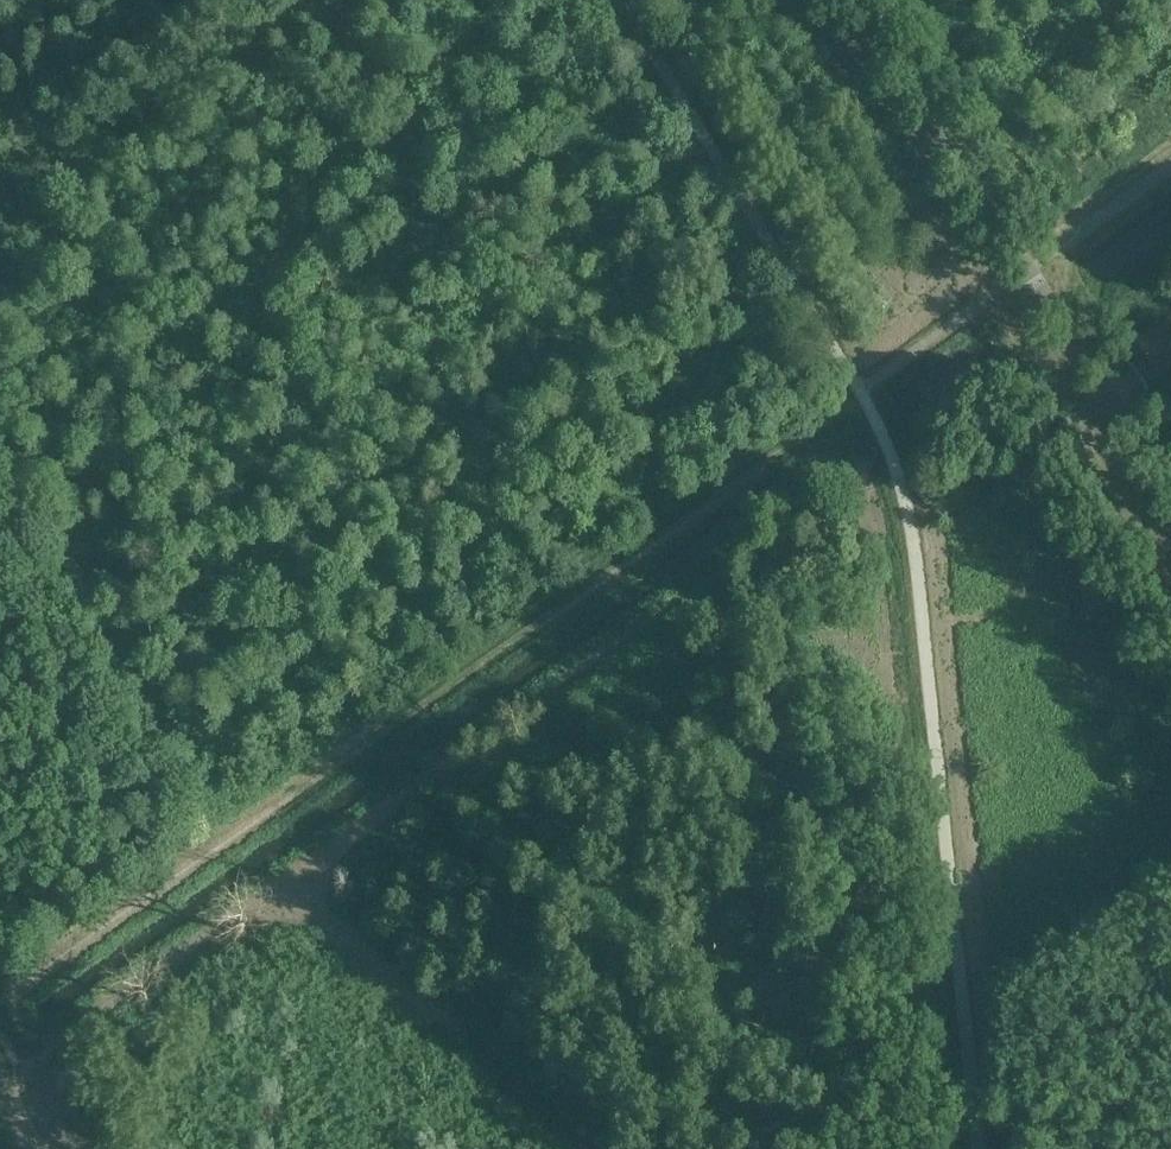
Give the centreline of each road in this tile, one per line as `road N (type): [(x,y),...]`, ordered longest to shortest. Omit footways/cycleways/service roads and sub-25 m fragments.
road 1 (tertiary): [(1170,491),(862,0)]

